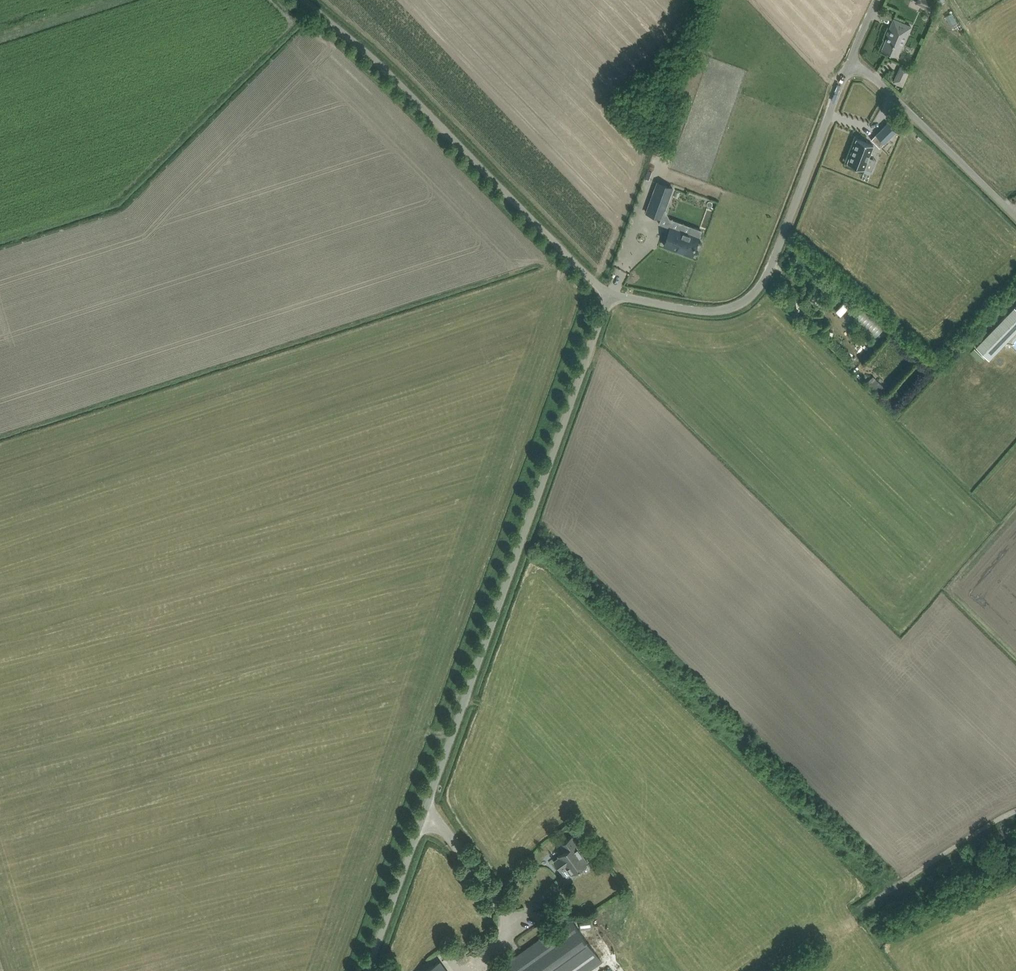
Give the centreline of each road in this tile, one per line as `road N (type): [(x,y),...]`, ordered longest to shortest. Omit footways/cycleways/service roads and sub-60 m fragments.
road 1 (unclassified): [(369,970),(610,293)]
road 2 (unclassified): [(610,293),(307,0)]
road 3 (unclassified): [(610,293),(705,312),(747,301),(764,283),(852,57)]
road 4 (unclassified): [(1015,214),(852,57)]
road 5 (unclassified): [(860,904),(1015,806)]

